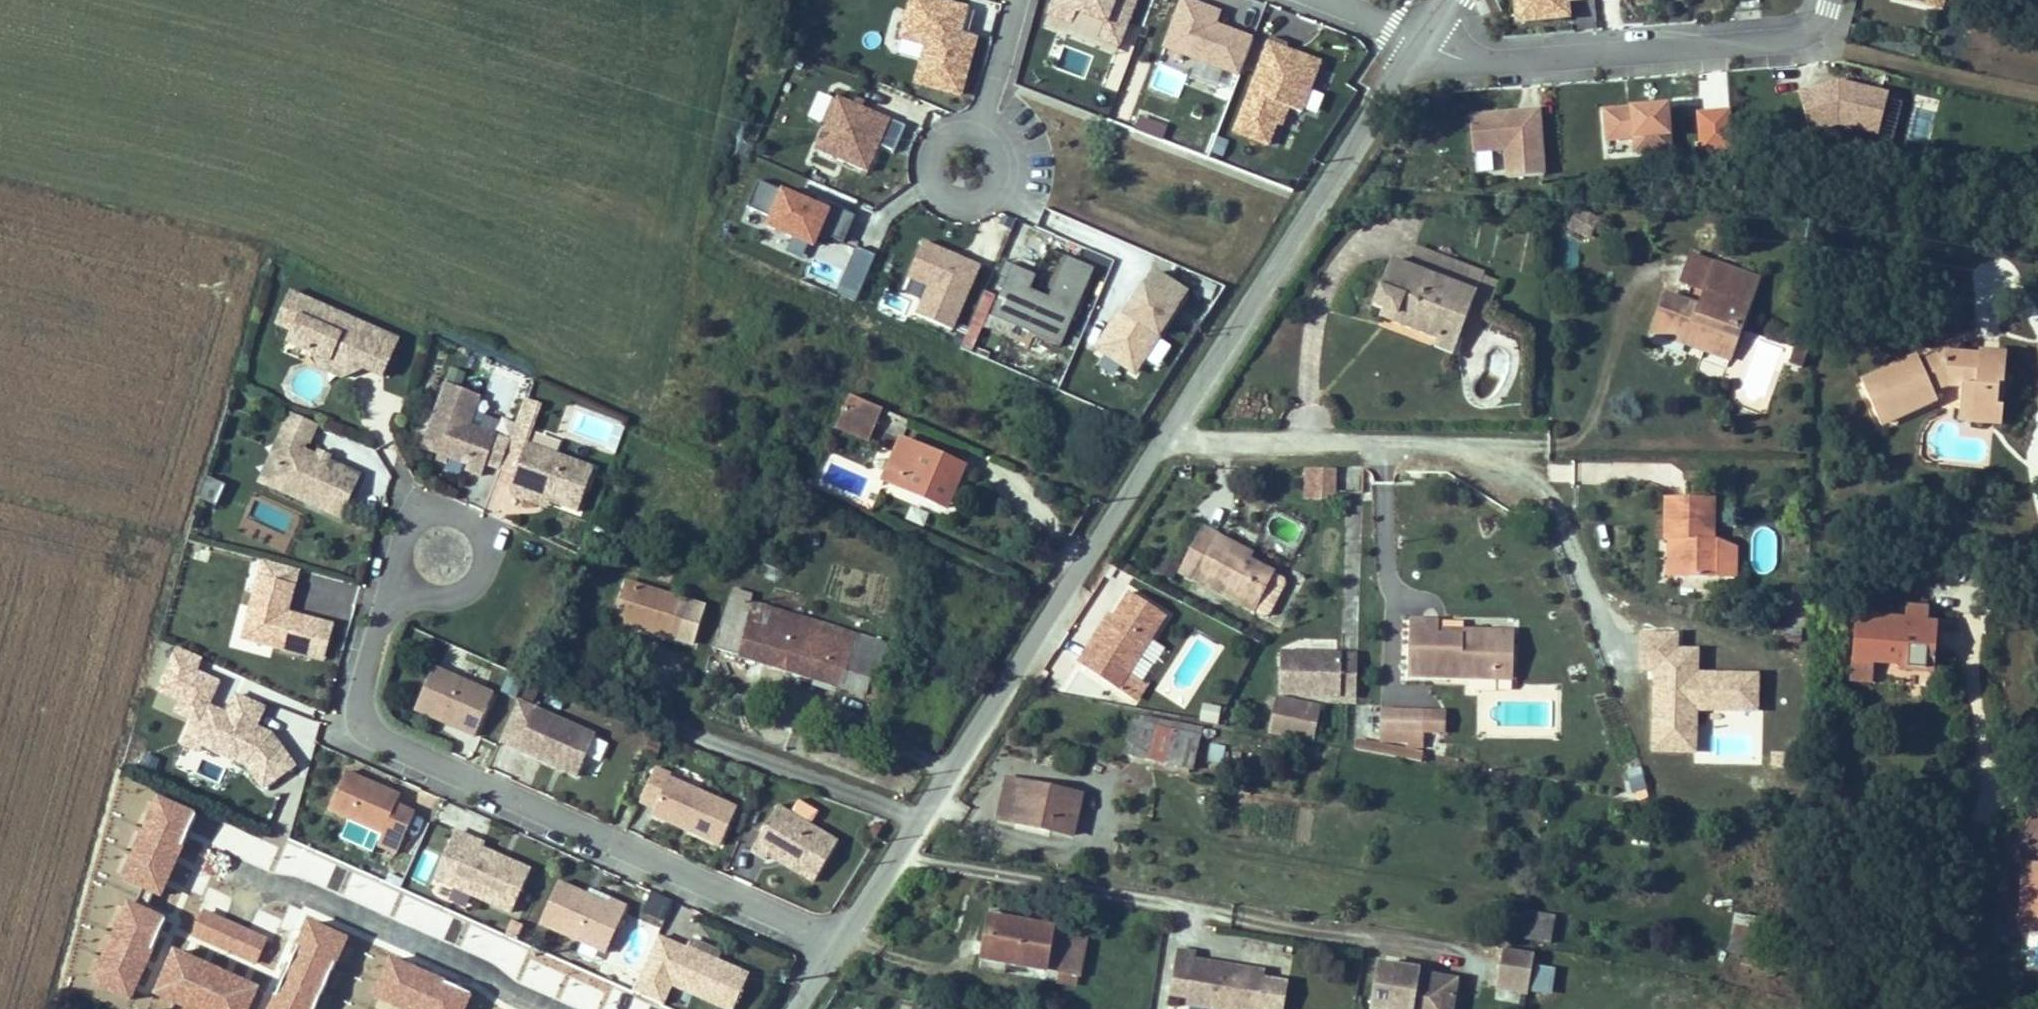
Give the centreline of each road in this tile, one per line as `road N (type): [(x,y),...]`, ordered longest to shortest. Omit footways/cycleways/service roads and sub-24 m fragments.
road 1 (residential): [(447,551),(394,591),(377,621),(355,701),(364,725),(393,746),(835,948)]
road 2 (unclassified): [(835,948),(1169,435)]
road 3 (unclassified): [(1169,435),(1419,39)]
road 4 (residential): [(1419,39),(1470,59),(1808,37),(1832,0)]
road 5 (residential): [(1521,449),(1199,445),(1169,435)]
road 6 (track): [(915,822),(687,736),(658,705)]
road 7 (residential): [(970,134),(934,149),(928,168),(948,201),(987,196),(998,179),(988,142)]
road 8 (residential): [(1017,0),(970,134)]

